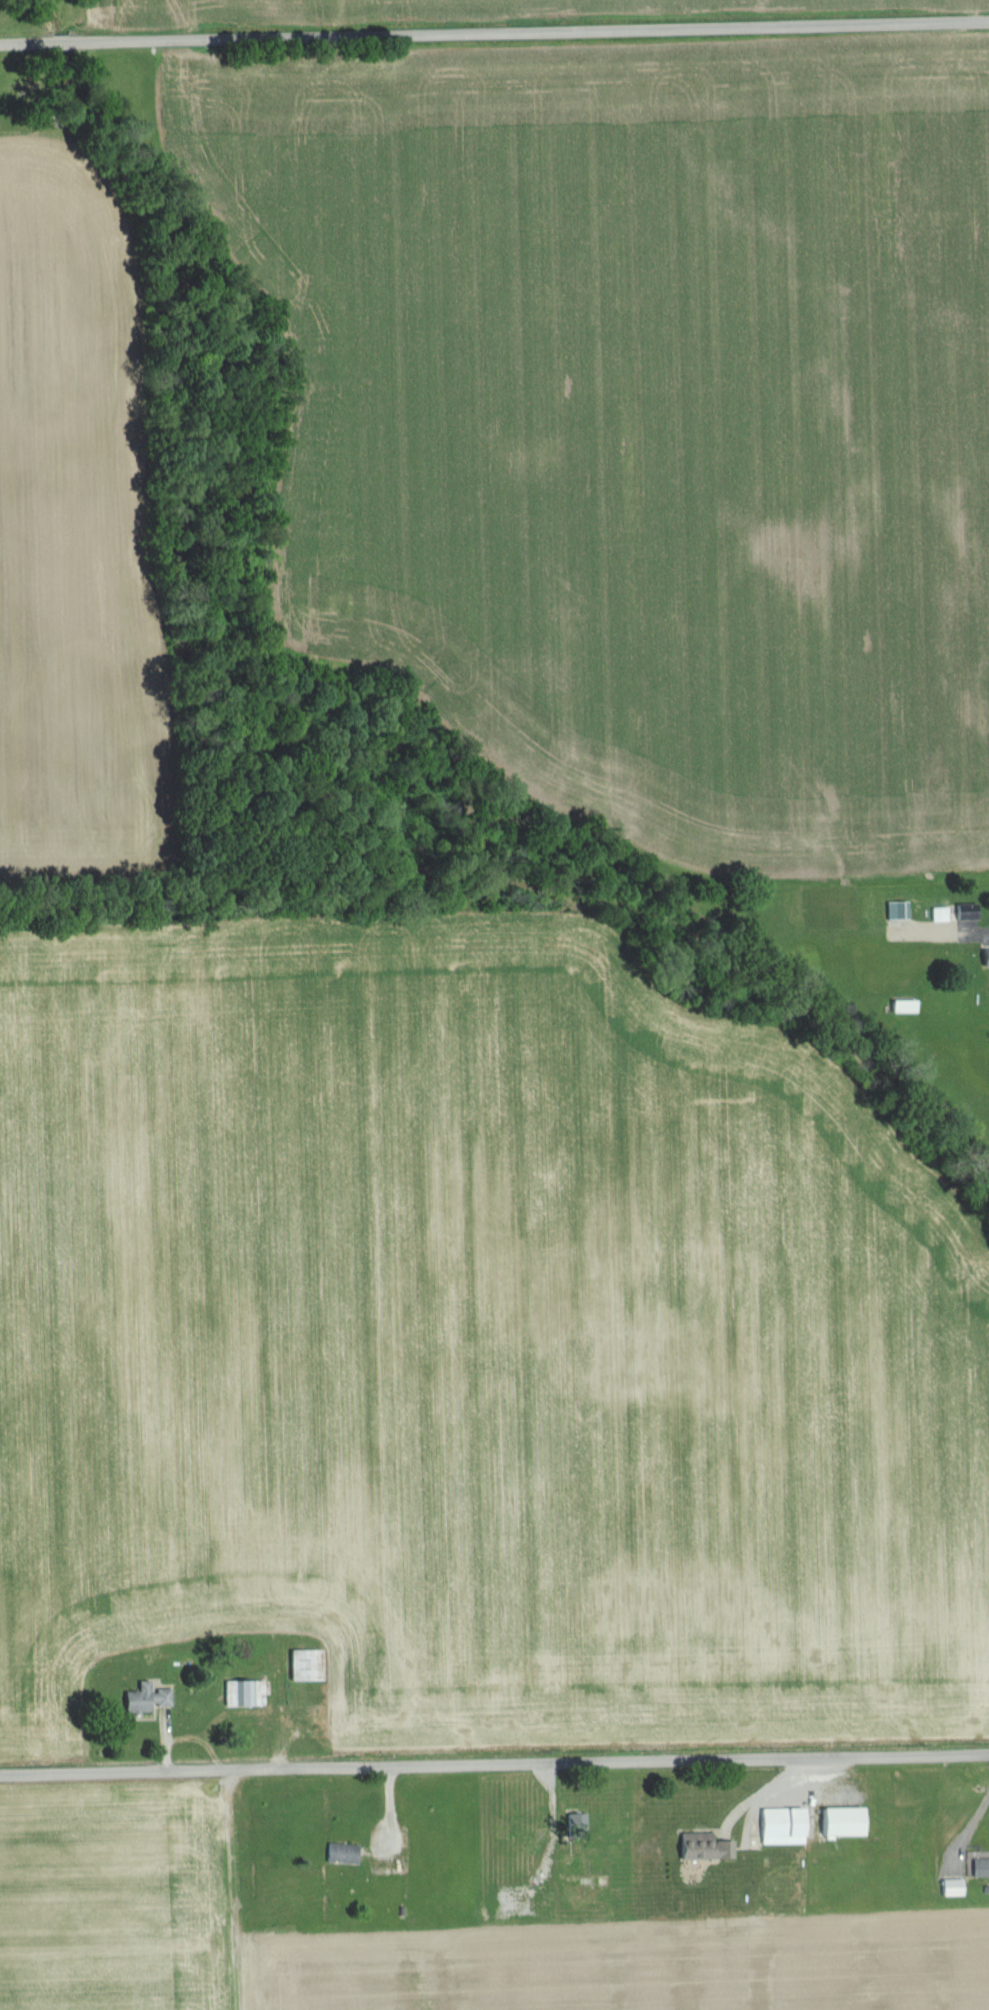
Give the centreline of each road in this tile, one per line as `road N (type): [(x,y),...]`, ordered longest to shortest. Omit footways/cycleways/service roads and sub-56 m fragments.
road 1 (residential): [(0,50),(988,28)]
road 2 (residential): [(0,1780),(988,1765)]

